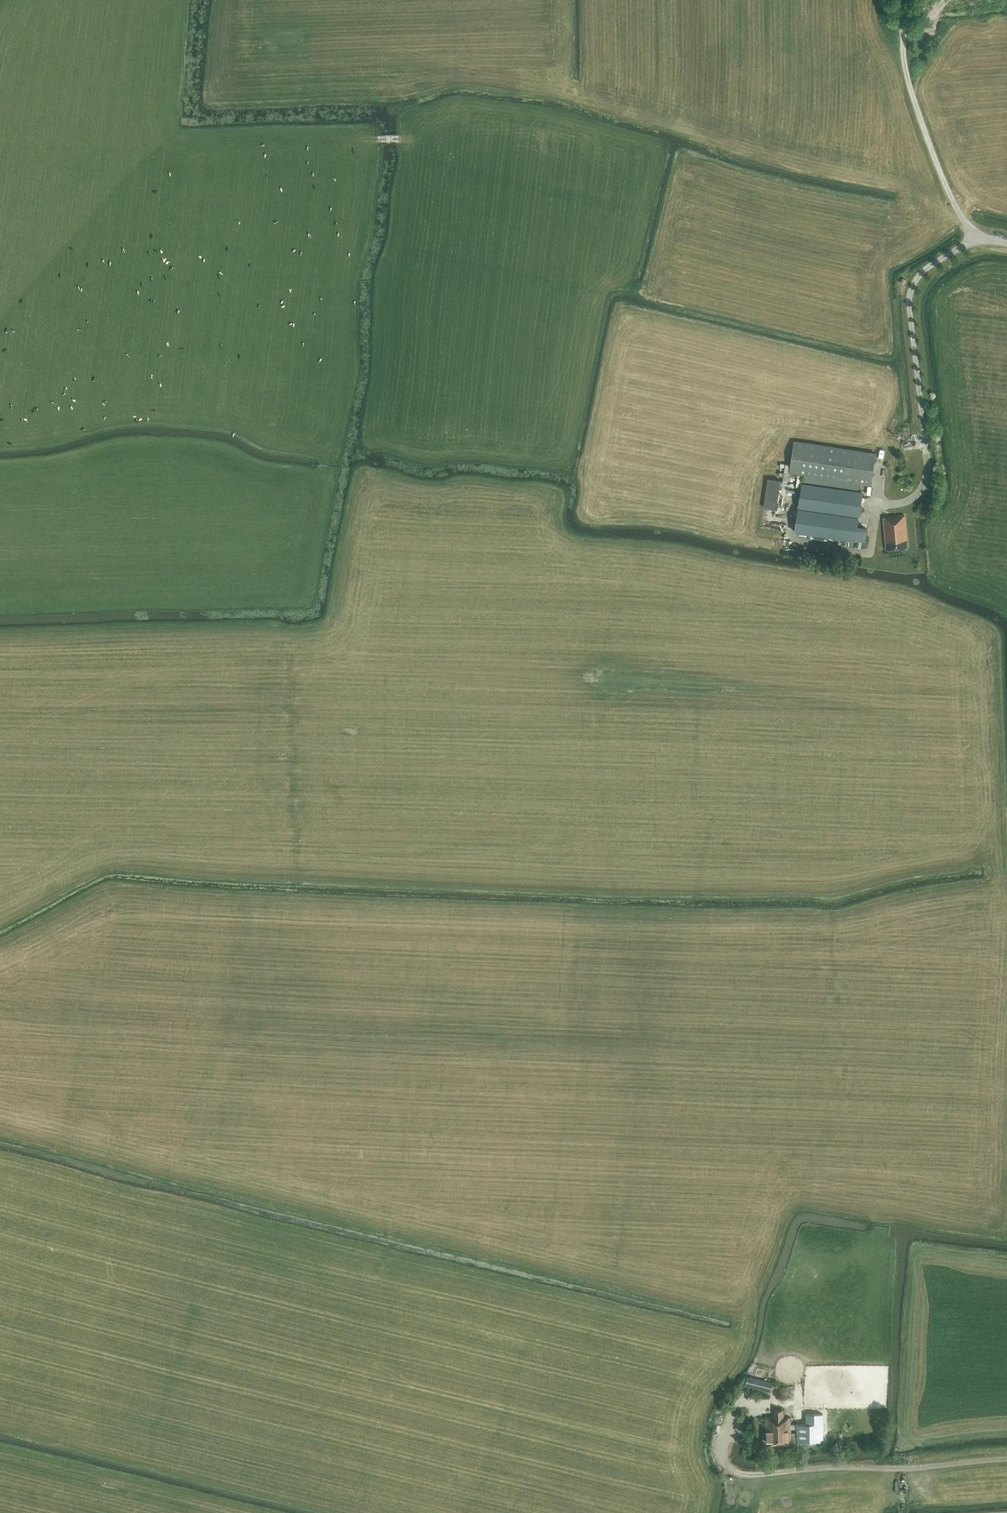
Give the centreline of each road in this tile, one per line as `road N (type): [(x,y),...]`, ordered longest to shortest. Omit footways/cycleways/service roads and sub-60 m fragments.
road 1 (track): [(1006,1460),(759,1474),(724,1461),(723,1446)]

